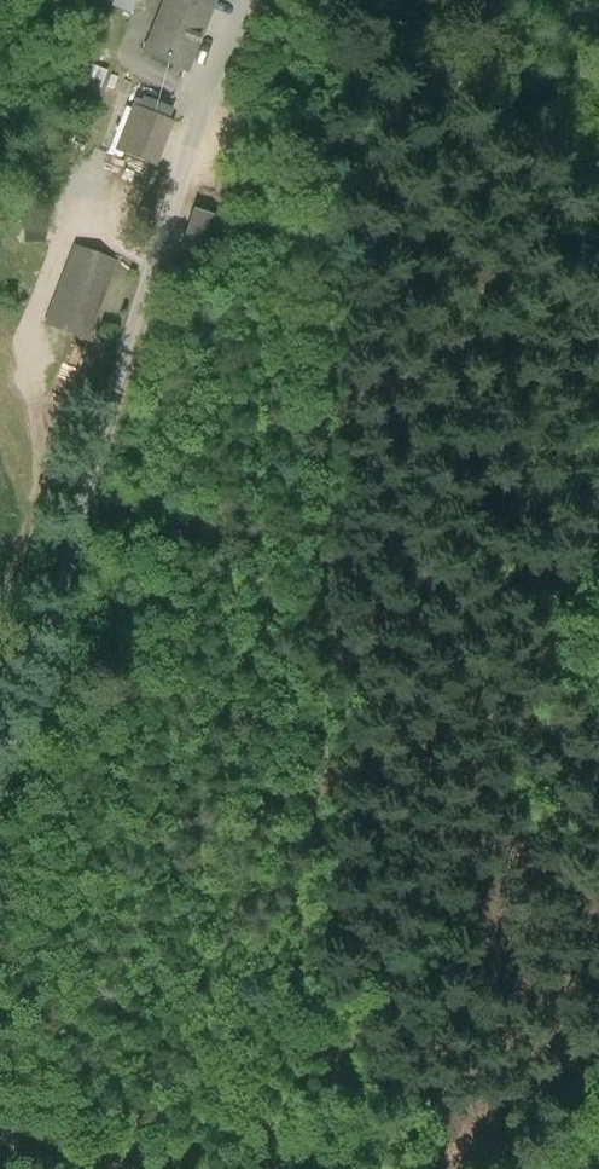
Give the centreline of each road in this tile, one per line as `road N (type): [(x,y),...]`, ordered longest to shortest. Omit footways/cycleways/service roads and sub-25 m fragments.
road 1 (track): [(278,0),(315,263),(325,740),(293,943),(297,984),(336,1067),(449,1168)]
road 2 (track): [(372,0),(449,73),(598,185)]

